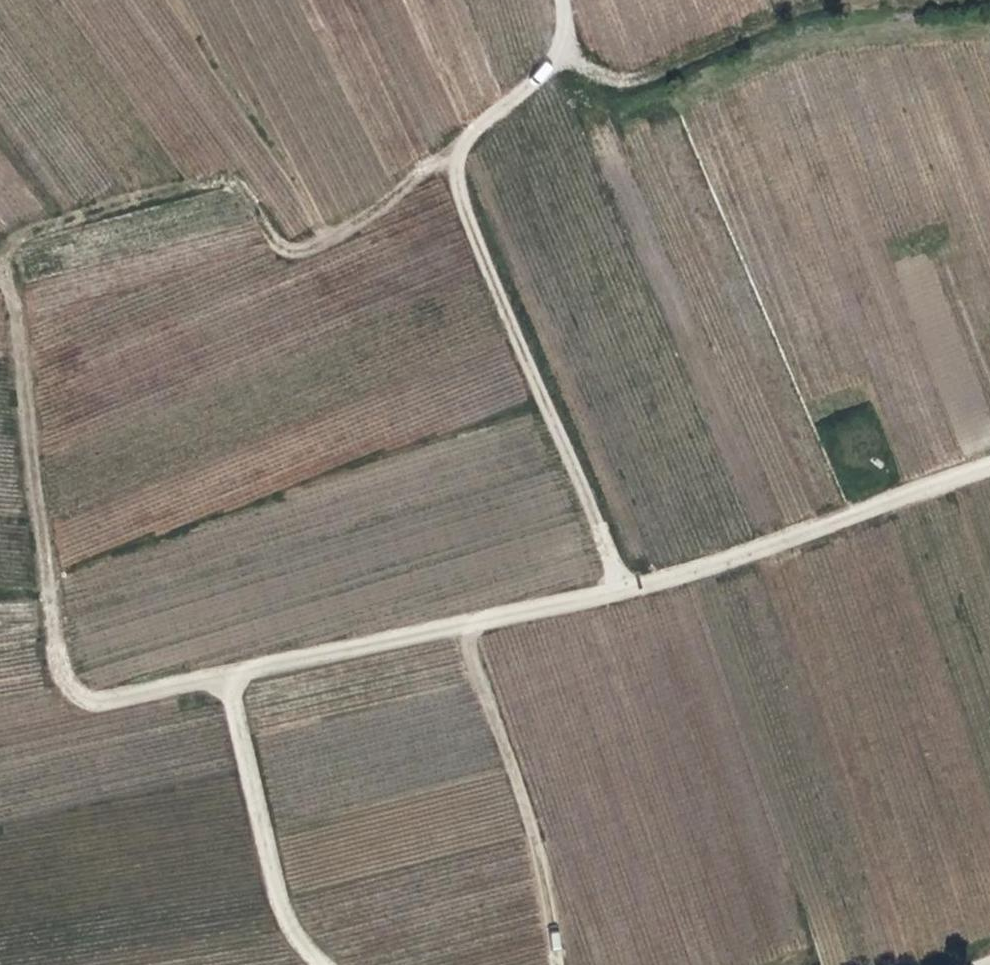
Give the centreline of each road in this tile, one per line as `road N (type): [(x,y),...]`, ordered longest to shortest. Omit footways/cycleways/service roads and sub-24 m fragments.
road 1 (track): [(322,964),(308,955),(231,677),(101,703),(72,679),(19,275),(0,273)]
road 2 (track): [(231,677),(624,590),(989,473)]
road 3 (track): [(564,0),(563,49),(540,80),(473,135),(454,174),(624,590)]
road 4 (track): [(19,275),(3,251),(78,213),(240,185),(290,249),(326,246),(428,163),(454,174)]
road 5 (track): [(989,1),(840,2),(782,15),(622,80),(558,56)]
road 6 (track): [(463,626),(520,795),(554,964)]

